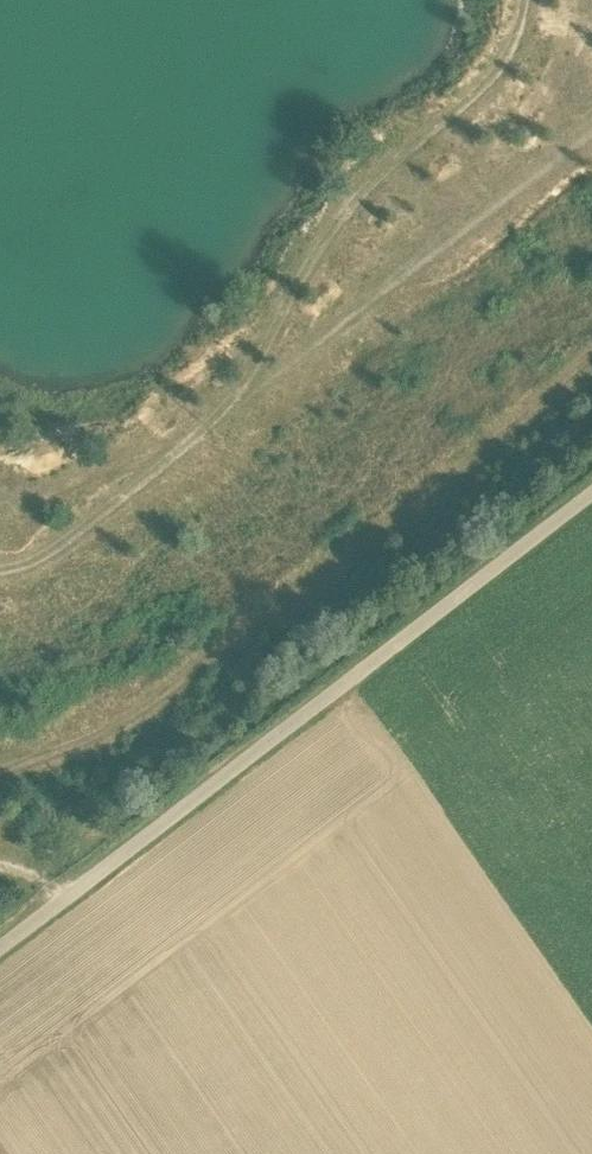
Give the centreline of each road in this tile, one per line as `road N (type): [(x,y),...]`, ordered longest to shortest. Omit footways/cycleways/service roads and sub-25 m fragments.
road 1 (unclassified): [(0,943),(591,490)]
road 2 (track): [(591,134),(45,549),(0,567)]
road 3 (track): [(591,372),(133,730),(0,769)]
road 4 (track): [(253,393),(266,352),(362,191),(491,83),(526,0)]

